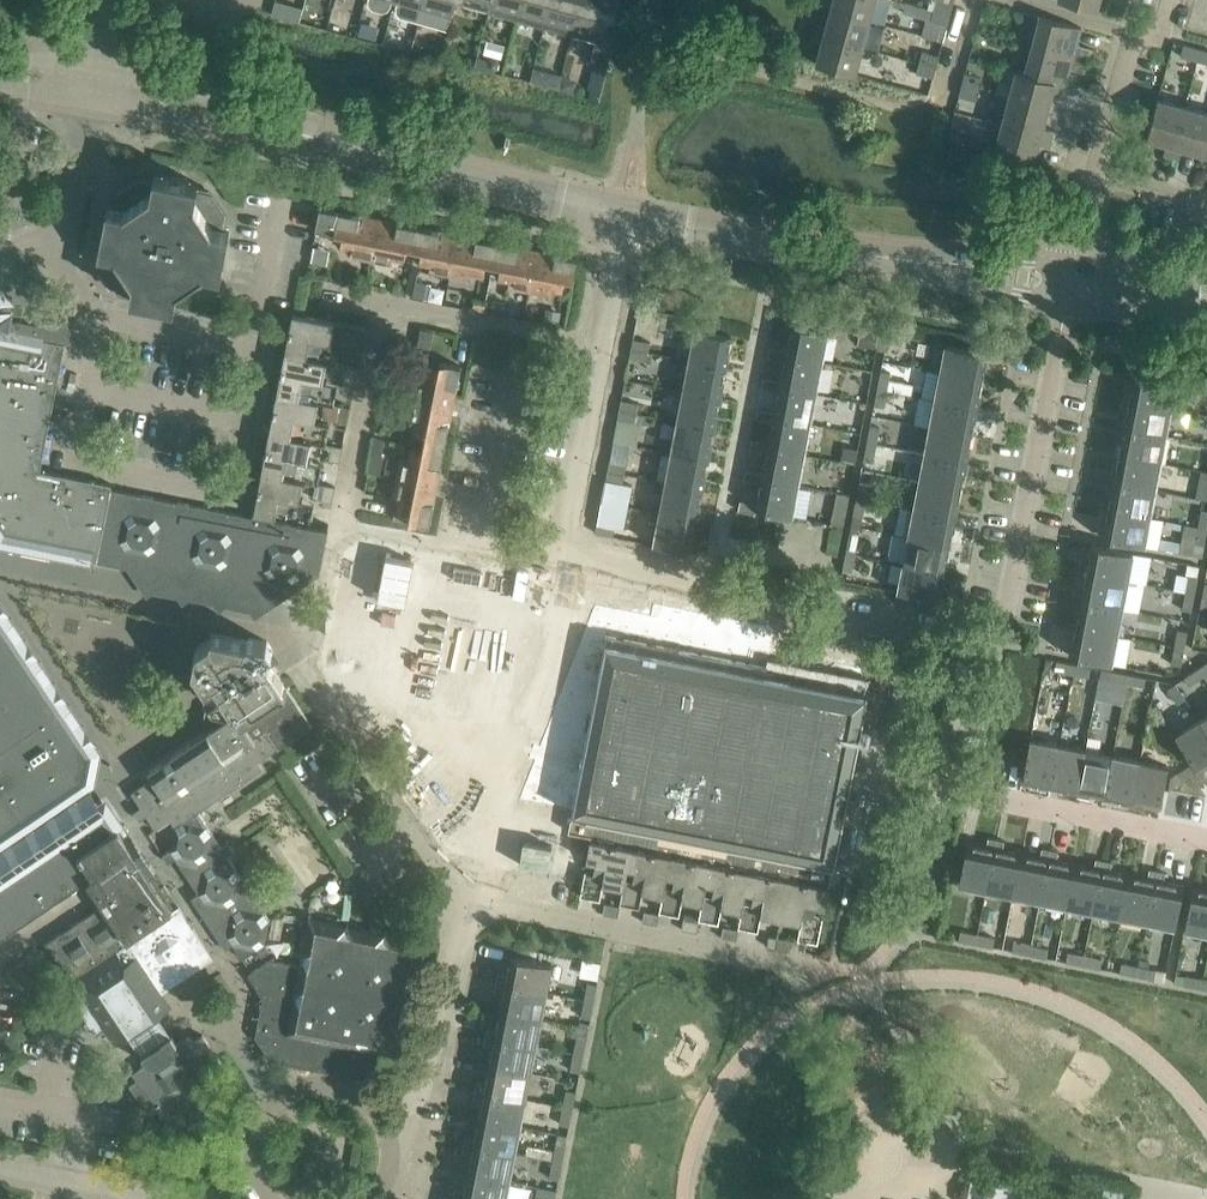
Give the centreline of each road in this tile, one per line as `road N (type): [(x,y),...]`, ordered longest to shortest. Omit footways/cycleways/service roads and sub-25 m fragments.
road 1 (residential): [(388,1120),(421,1093),(450,948),(470,909),(497,906),(814,966)]
road 2 (tertiary): [(624,214),(94,83)]
road 3 (tertiary): [(1071,283),(624,214)]
road 4 (residential): [(562,551),(643,566),(779,607),(934,636),(961,650)]
road 5 (residential): [(1206,838),(949,784),(961,650)]
road 6 (residential): [(961,650),(1009,611),(1055,366)]
road 7 (residential): [(388,1120),(344,1083),(287,1088),(251,1131),(250,1168),(265,1198)]
road 8 (residential): [(342,524),(385,302)]
road 9 (residential): [(601,344),(385,302)]
road 10 (residential): [(562,551),(601,344)]
road 11 (residential): [(1097,182),(1134,61),(1156,35)]
road 12 (residential): [(149,1198),(0,1170)]
road 13 (residential): [(1156,35),(1016,0)]
road 14 (tertiary): [(1206,300),(1071,283)]
road 15 (residential): [(601,344),(624,214)]

